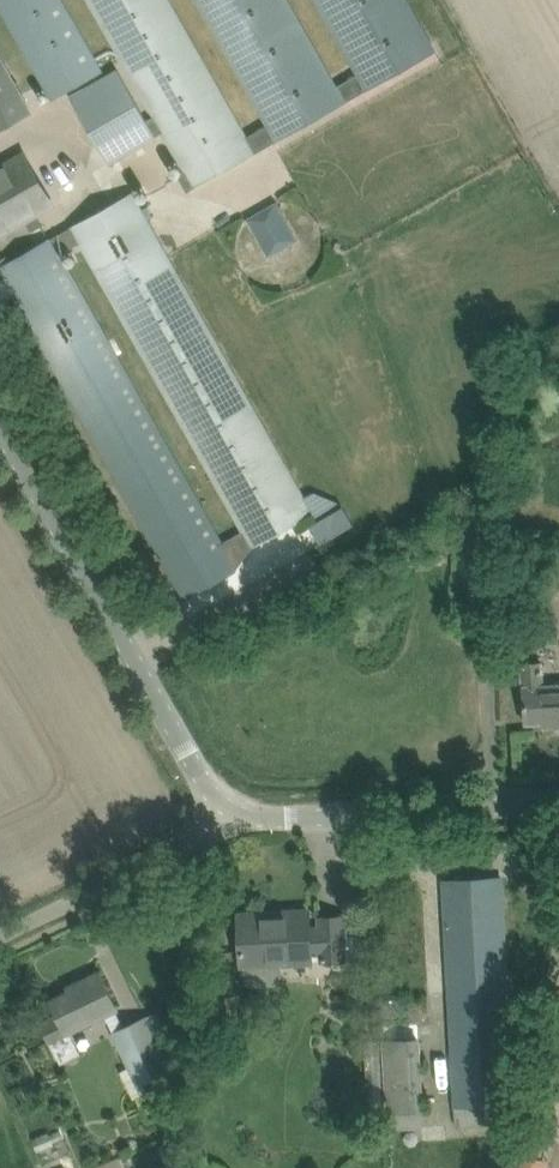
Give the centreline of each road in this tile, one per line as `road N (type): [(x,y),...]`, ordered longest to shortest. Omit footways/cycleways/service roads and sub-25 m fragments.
road 1 (unclassified): [(229,810),(0,428)]
road 2 (unclassified): [(229,810),(266,819),(558,802)]
road 3 (unclassified): [(229,810),(188,845),(0,936)]

